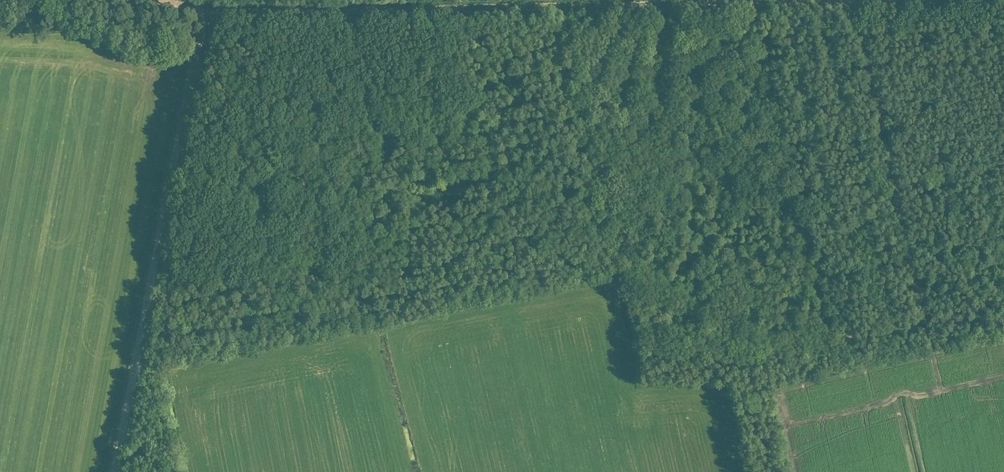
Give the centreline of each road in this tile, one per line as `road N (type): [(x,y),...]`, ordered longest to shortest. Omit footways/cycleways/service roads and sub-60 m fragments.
road 1 (track): [(155,0),(193,9),(201,29),(111,471)]
road 2 (track): [(198,63),(84,39),(0,35)]

